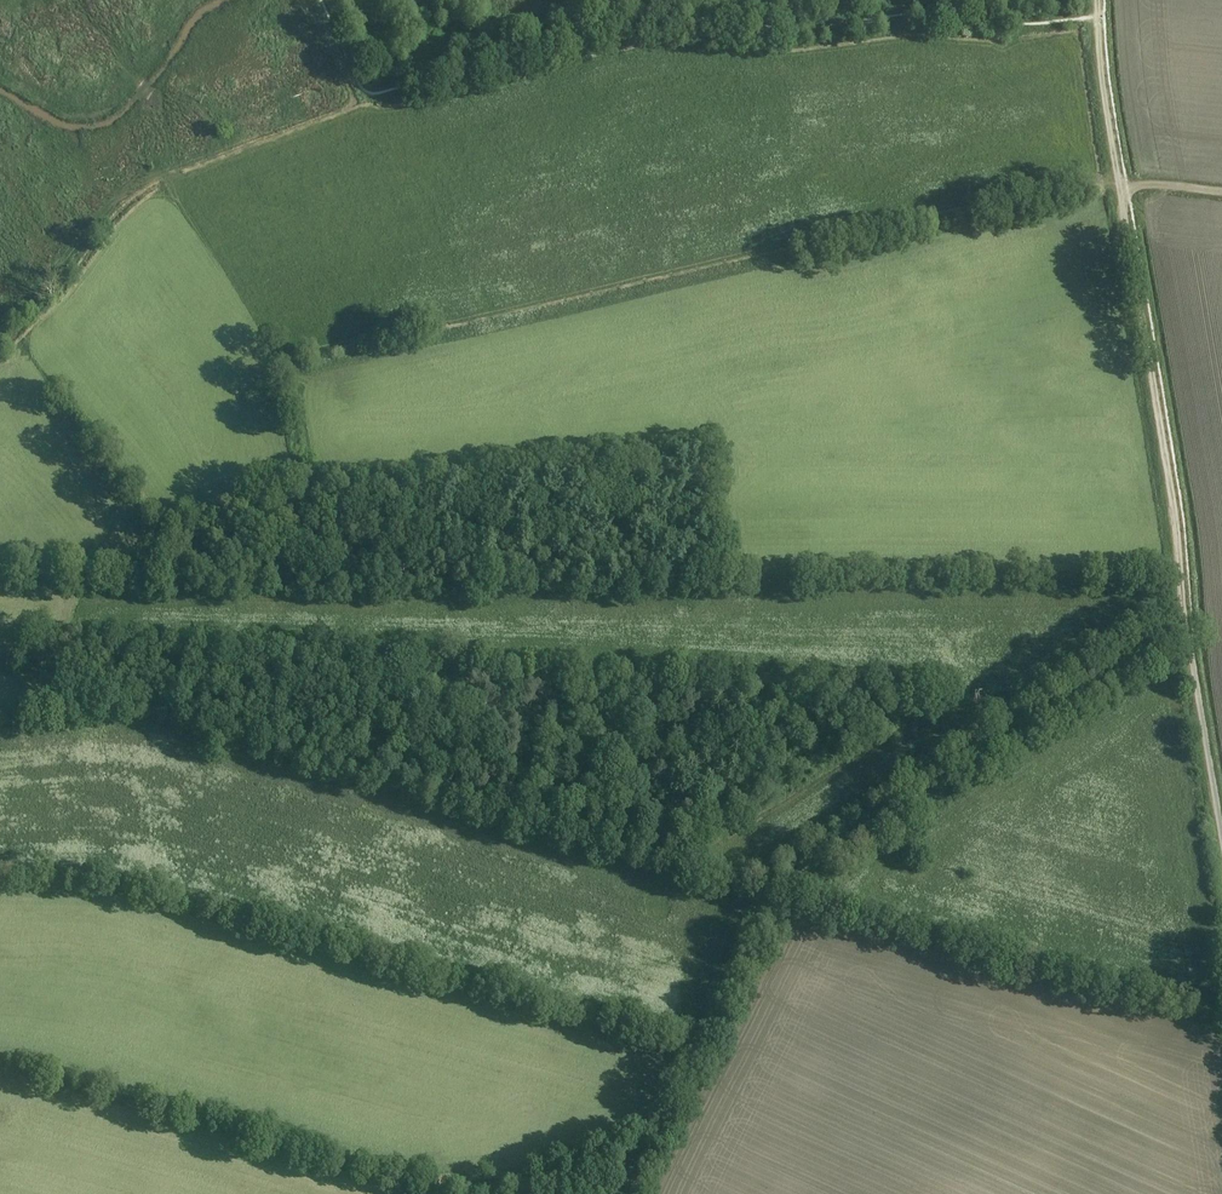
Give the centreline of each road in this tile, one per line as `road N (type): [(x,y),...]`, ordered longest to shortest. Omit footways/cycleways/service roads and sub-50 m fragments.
road 1 (track): [(287,367),(1099,183),(1119,185)]
road 2 (track): [(1188,641),(1177,530),(1119,185)]
road 3 (unclassified): [(1221,844),(1188,641)]
road 4 (track): [(1119,185),(1095,18)]

